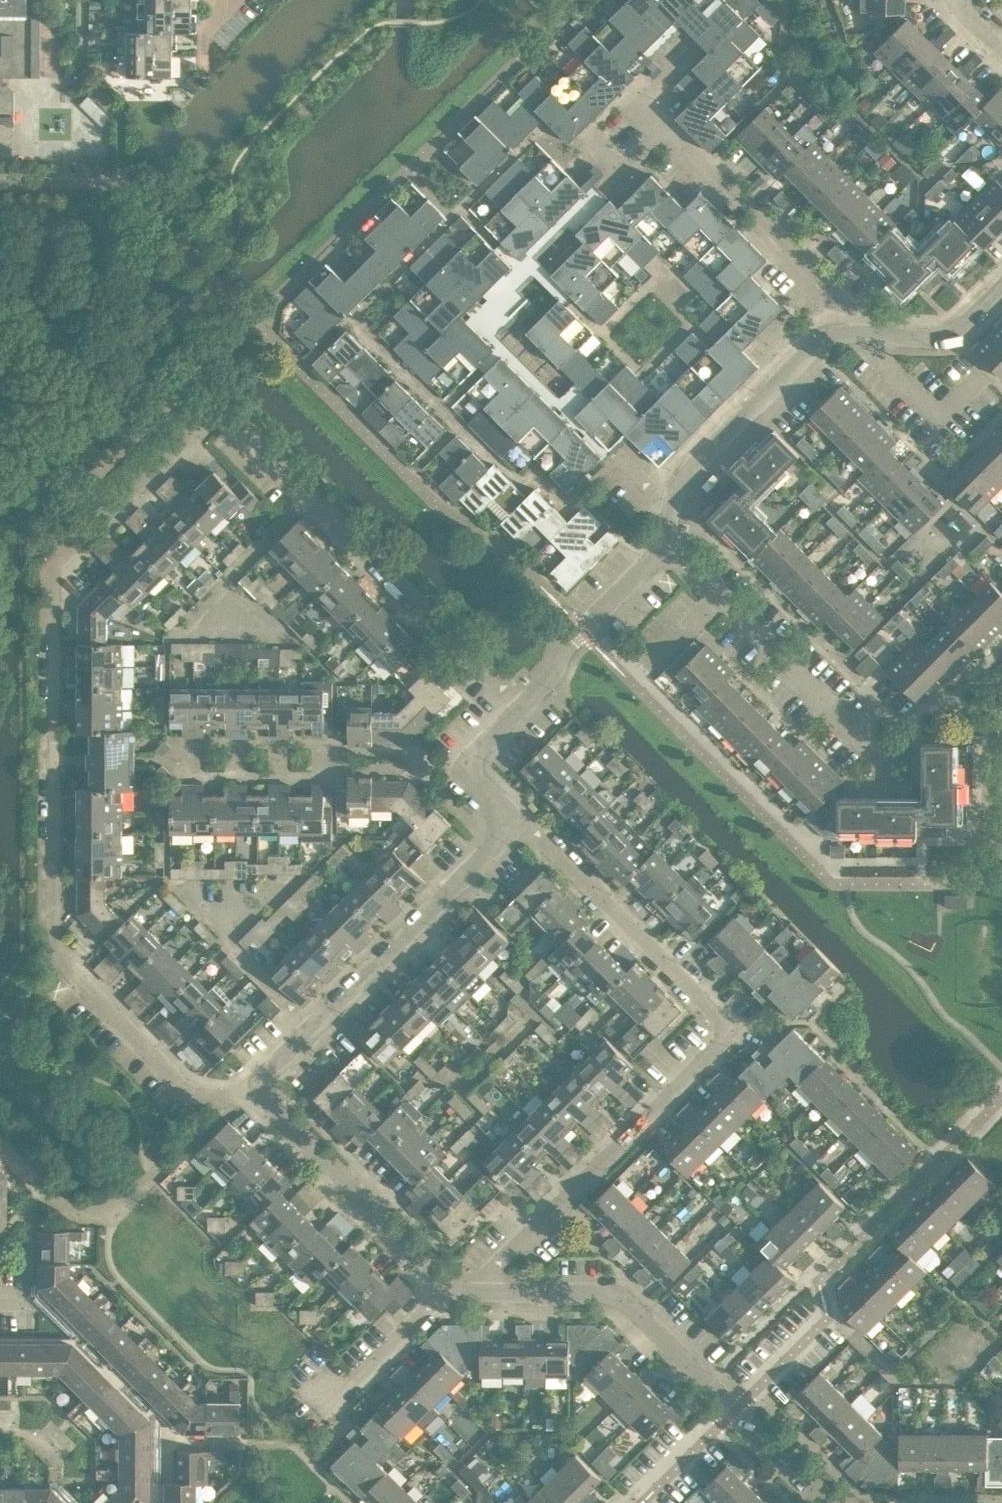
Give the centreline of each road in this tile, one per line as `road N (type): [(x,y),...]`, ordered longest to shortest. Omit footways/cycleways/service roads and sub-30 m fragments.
road 1 (residential): [(254,1089),(192,1092),(55,956),(55,566),(65,552),(220,409),(235,415),(523,704)]
road 2 (residential): [(469,1293),(732,1028),(515,824)]
road 3 (residential): [(671,510),(478,319),(668,126)]
road 4 (residential): [(515,824),(254,1089)]
road 5 (residential): [(469,1293),(615,1294),(734,1410)]
road 6 (residential): [(869,743),(665,543)]
road 7 (residential): [(668,126),(840,299),(843,332)]
road 8 (residential): [(254,1089),(449,1285)]
road 9 (residential): [(843,332),(817,340),(682,477),(671,510)]
road 10 (residential): [(665,543),(565,647),(551,677),(523,704)]
road 11 (residential): [(336,1418),(343,1389),(449,1285)]
road 12 (residential): [(523,704),(462,768),(515,824)]
road 13 (residential): [(886,335),(884,365),(938,419),(971,388)]
road 14 (residential): [(1001,281),(944,336),(886,335)]
road 15 (residential): [(734,1410),(830,1502)]
road 16 (residential): [(734,1410),(827,1318)]
road 17 (residential): [(641,1502),(734,1410)]

